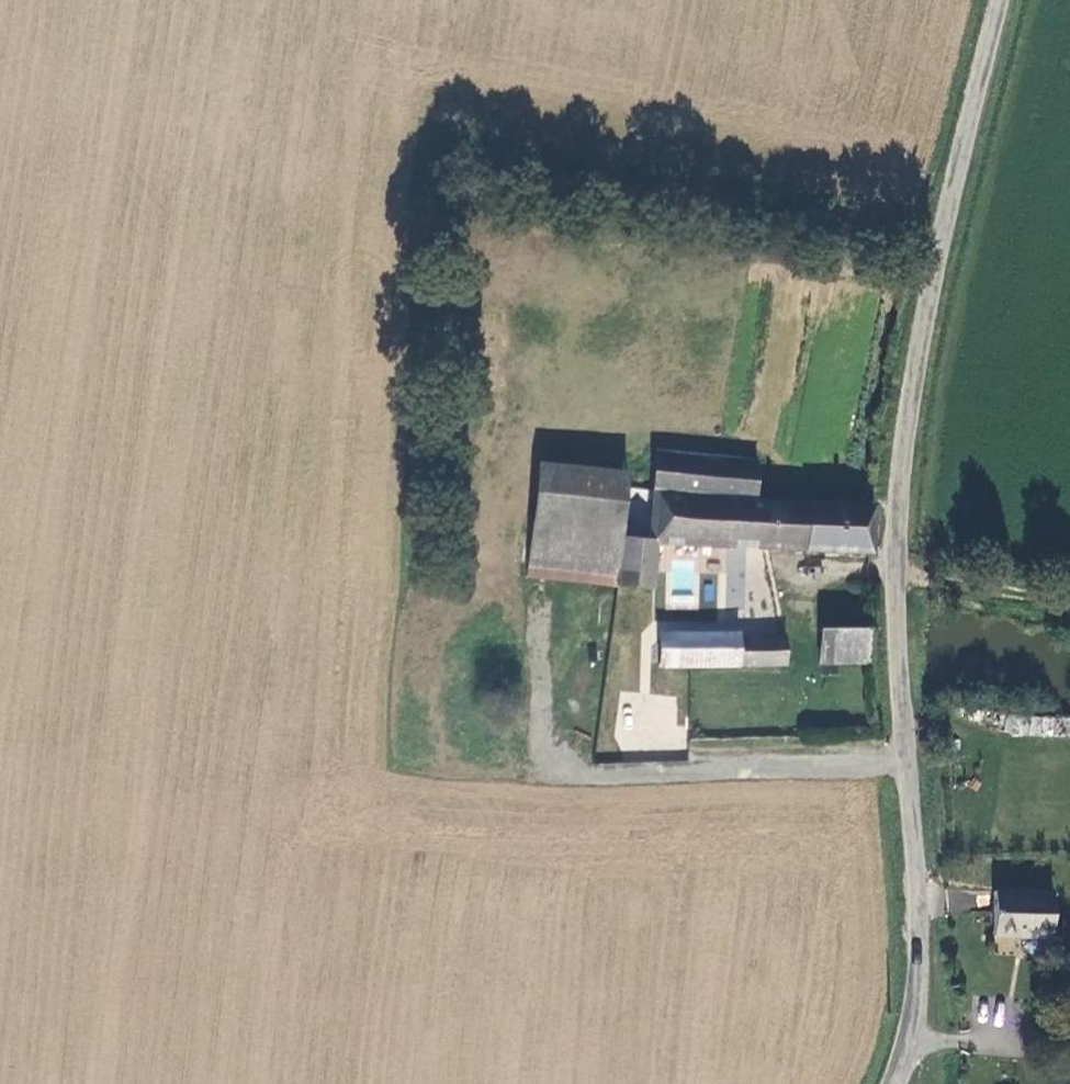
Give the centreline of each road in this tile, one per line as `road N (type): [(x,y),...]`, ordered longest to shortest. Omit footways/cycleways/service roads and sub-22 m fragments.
road 1 (unclassified): [(999,0),(930,263),(903,452),(903,752)]
road 2 (residential): [(903,752),(611,754),(587,741),(576,721),(593,653)]
road 3 (unclassified): [(903,752),(917,902),(914,1003),(892,1083)]

